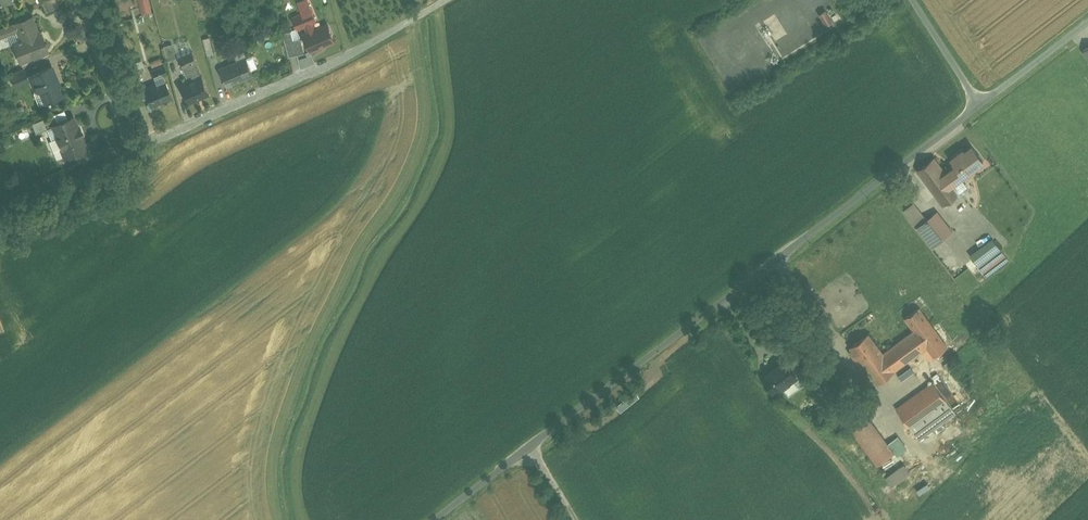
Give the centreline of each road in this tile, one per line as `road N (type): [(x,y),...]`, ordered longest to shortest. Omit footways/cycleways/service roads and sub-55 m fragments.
road 1 (unclassified): [(982,106),(440,519)]
road 2 (residential): [(78,0),(134,148),(345,57),(445,0)]
road 3 (track): [(0,207),(134,148)]
road 4 (unclassified): [(1087,25),(982,106)]
road 5 (unclassified): [(913,0),(982,106)]

